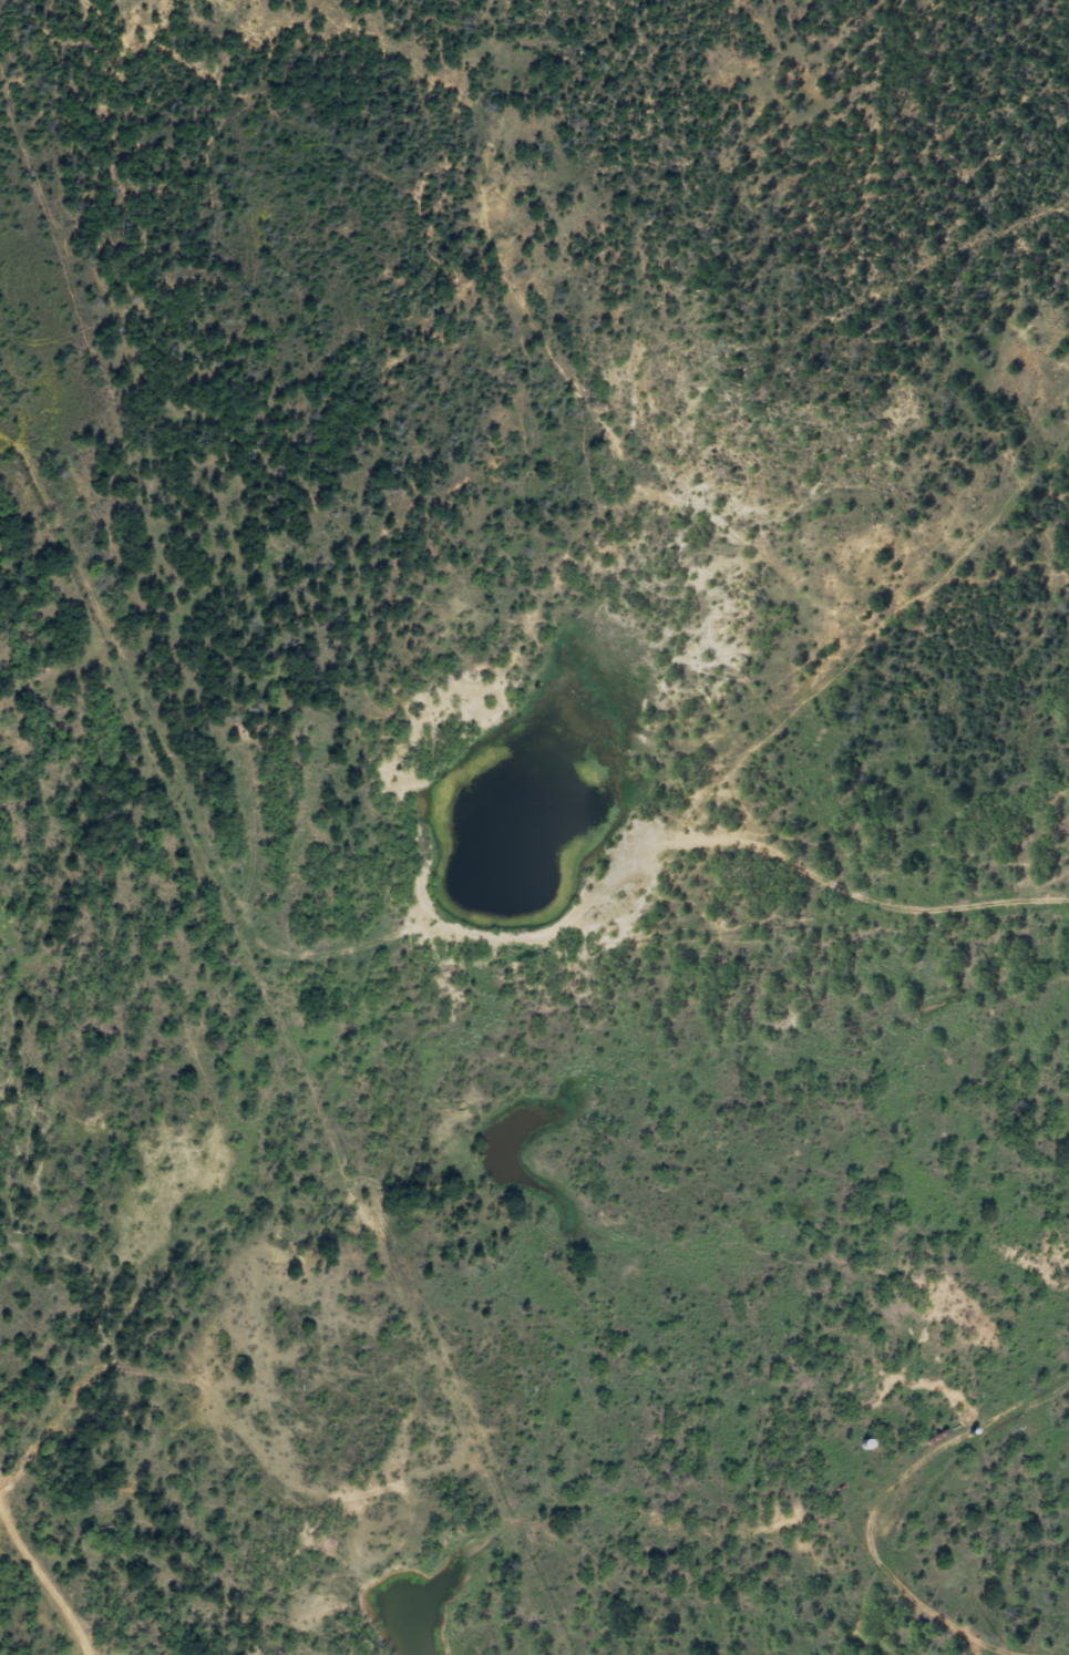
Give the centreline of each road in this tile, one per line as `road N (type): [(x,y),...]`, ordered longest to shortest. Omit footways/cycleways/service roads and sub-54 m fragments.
road 1 (residential): [(0,422),(90,547),(213,640),(302,680),(376,696),(491,707),(543,686),(587,686),(723,750)]

